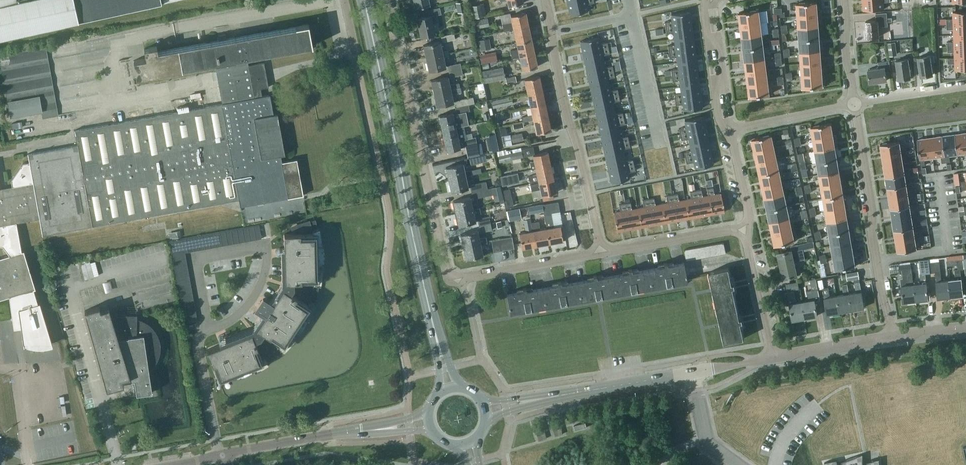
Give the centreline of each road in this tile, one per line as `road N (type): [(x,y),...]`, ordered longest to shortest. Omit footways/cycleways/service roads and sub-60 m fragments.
road 1 (primary): [(432,321),(364,0)]
road 2 (residential): [(446,269),(387,0)]
road 3 (residential): [(602,253),(546,0)]
road 4 (residential): [(209,329),(196,257),(266,244),(257,291),(223,324)]
road 5 (residential): [(892,337),(854,103)]
road 6 (residential): [(446,269),(457,279),(602,253)]
road 7 (residential): [(602,253),(747,230)]
road 8 (tertiary): [(220,455),(361,431)]
road 9 (residential): [(730,129),(719,119),(715,91),(723,79),(708,36),(708,0)]
road 10 (tertiary): [(559,396),(693,373)]
road 11 (residential): [(220,455),(197,343),(209,329)]
road 12 (residential): [(772,358),(747,230)]
road 13 (residential): [(730,129),(854,103)]
road 14 (tertiary): [(772,358),(892,337)]

